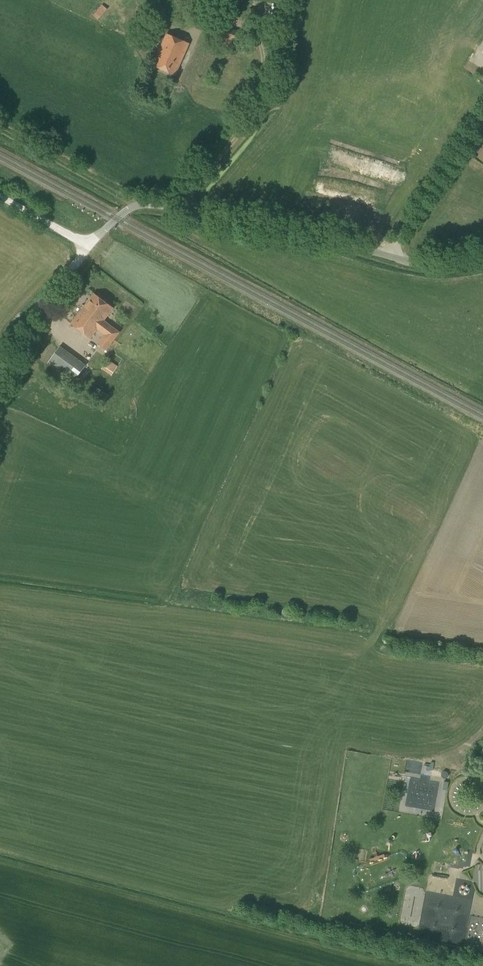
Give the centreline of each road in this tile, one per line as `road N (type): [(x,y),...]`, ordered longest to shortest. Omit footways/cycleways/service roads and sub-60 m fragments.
road 1 (unclassified): [(482,255),(416,261),(145,204),(125,210),(89,246),(0,195)]
road 2 (track): [(178,209),(262,106),(262,49)]
road 3 (track): [(89,246),(20,327),(0,366)]

